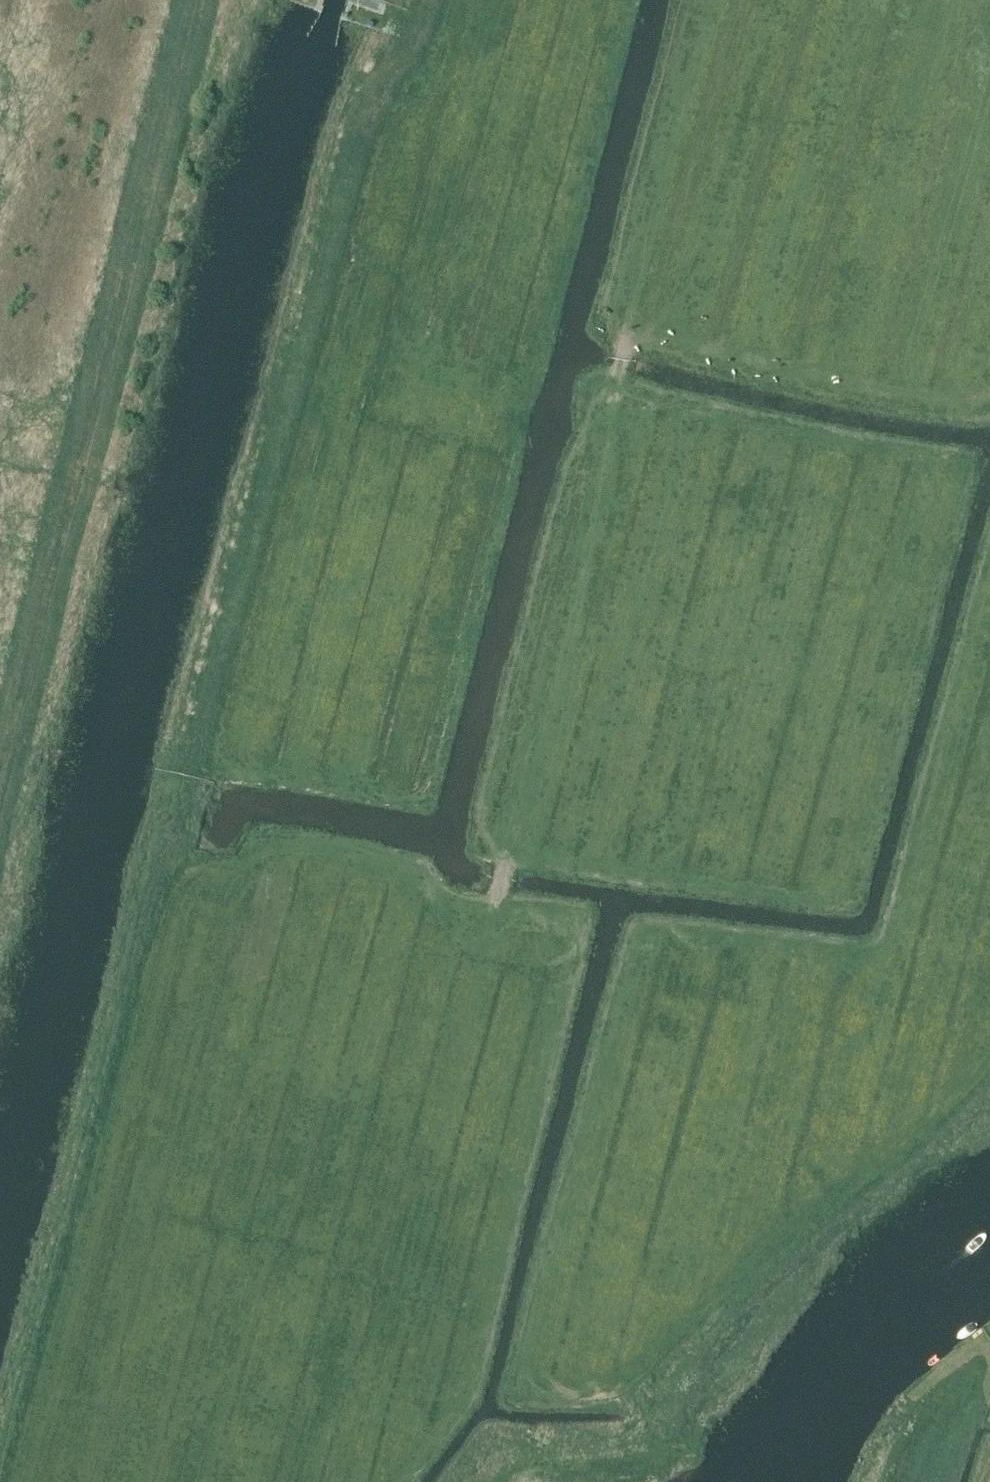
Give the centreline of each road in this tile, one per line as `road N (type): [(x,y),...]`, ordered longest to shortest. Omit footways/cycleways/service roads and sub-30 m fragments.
road 1 (track): [(194,0),(0,795)]

